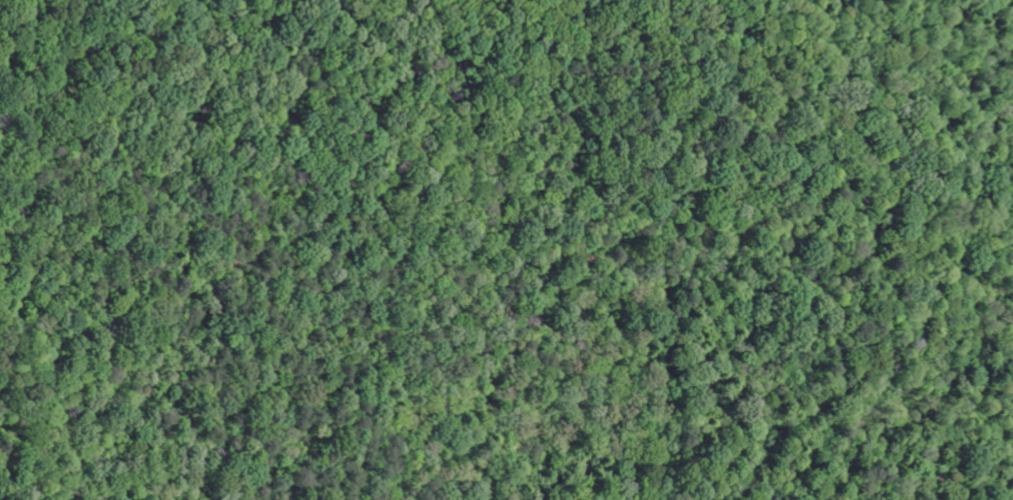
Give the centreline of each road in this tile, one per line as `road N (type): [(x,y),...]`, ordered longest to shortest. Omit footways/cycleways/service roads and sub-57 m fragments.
road 1 (residential): [(703,499),(769,459),(780,405),(657,304),(274,254),(151,217),(0,108)]

